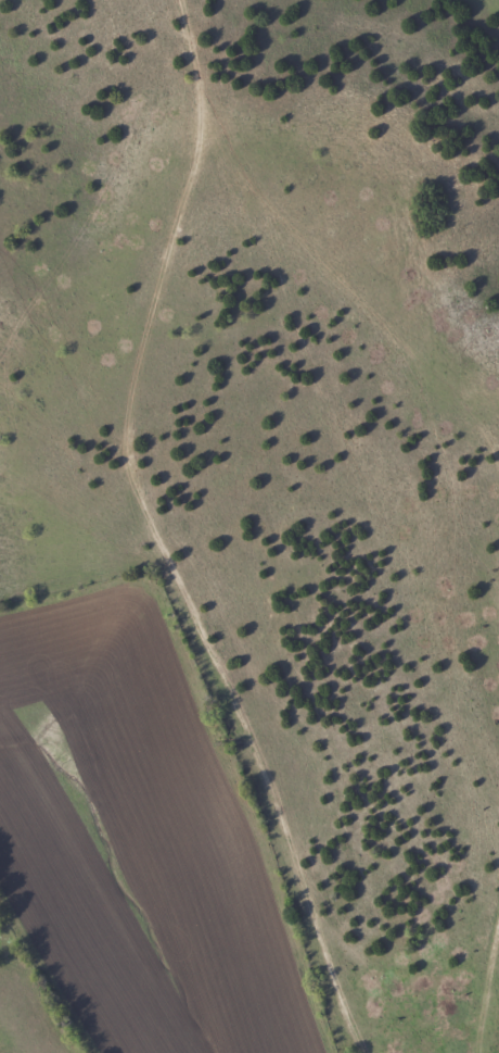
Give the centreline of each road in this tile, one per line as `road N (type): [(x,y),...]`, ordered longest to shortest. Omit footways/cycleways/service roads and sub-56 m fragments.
road 1 (residential): [(444,1052),(498,847)]

